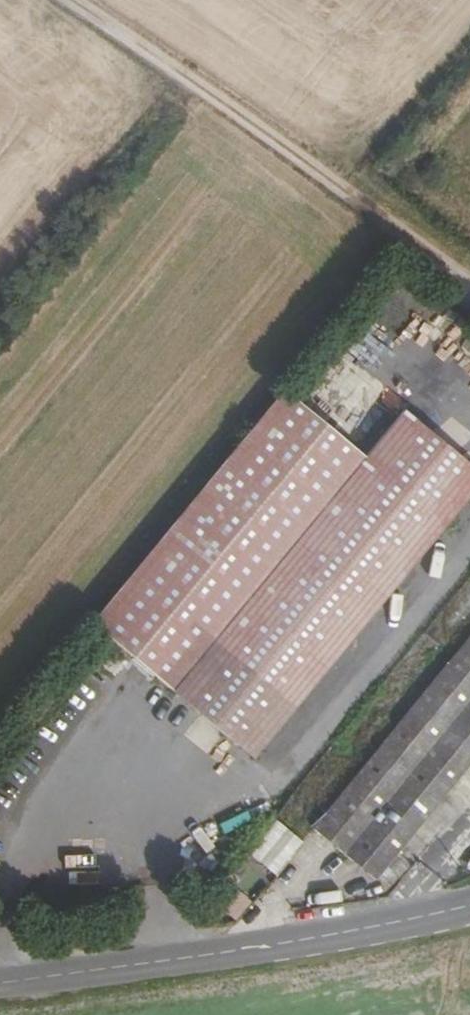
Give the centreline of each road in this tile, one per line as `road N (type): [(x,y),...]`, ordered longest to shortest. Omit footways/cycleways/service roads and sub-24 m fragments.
road 1 (tertiary): [(0,987),(227,955),(469,908)]
road 2 (track): [(57,0),(222,105),(403,240)]

